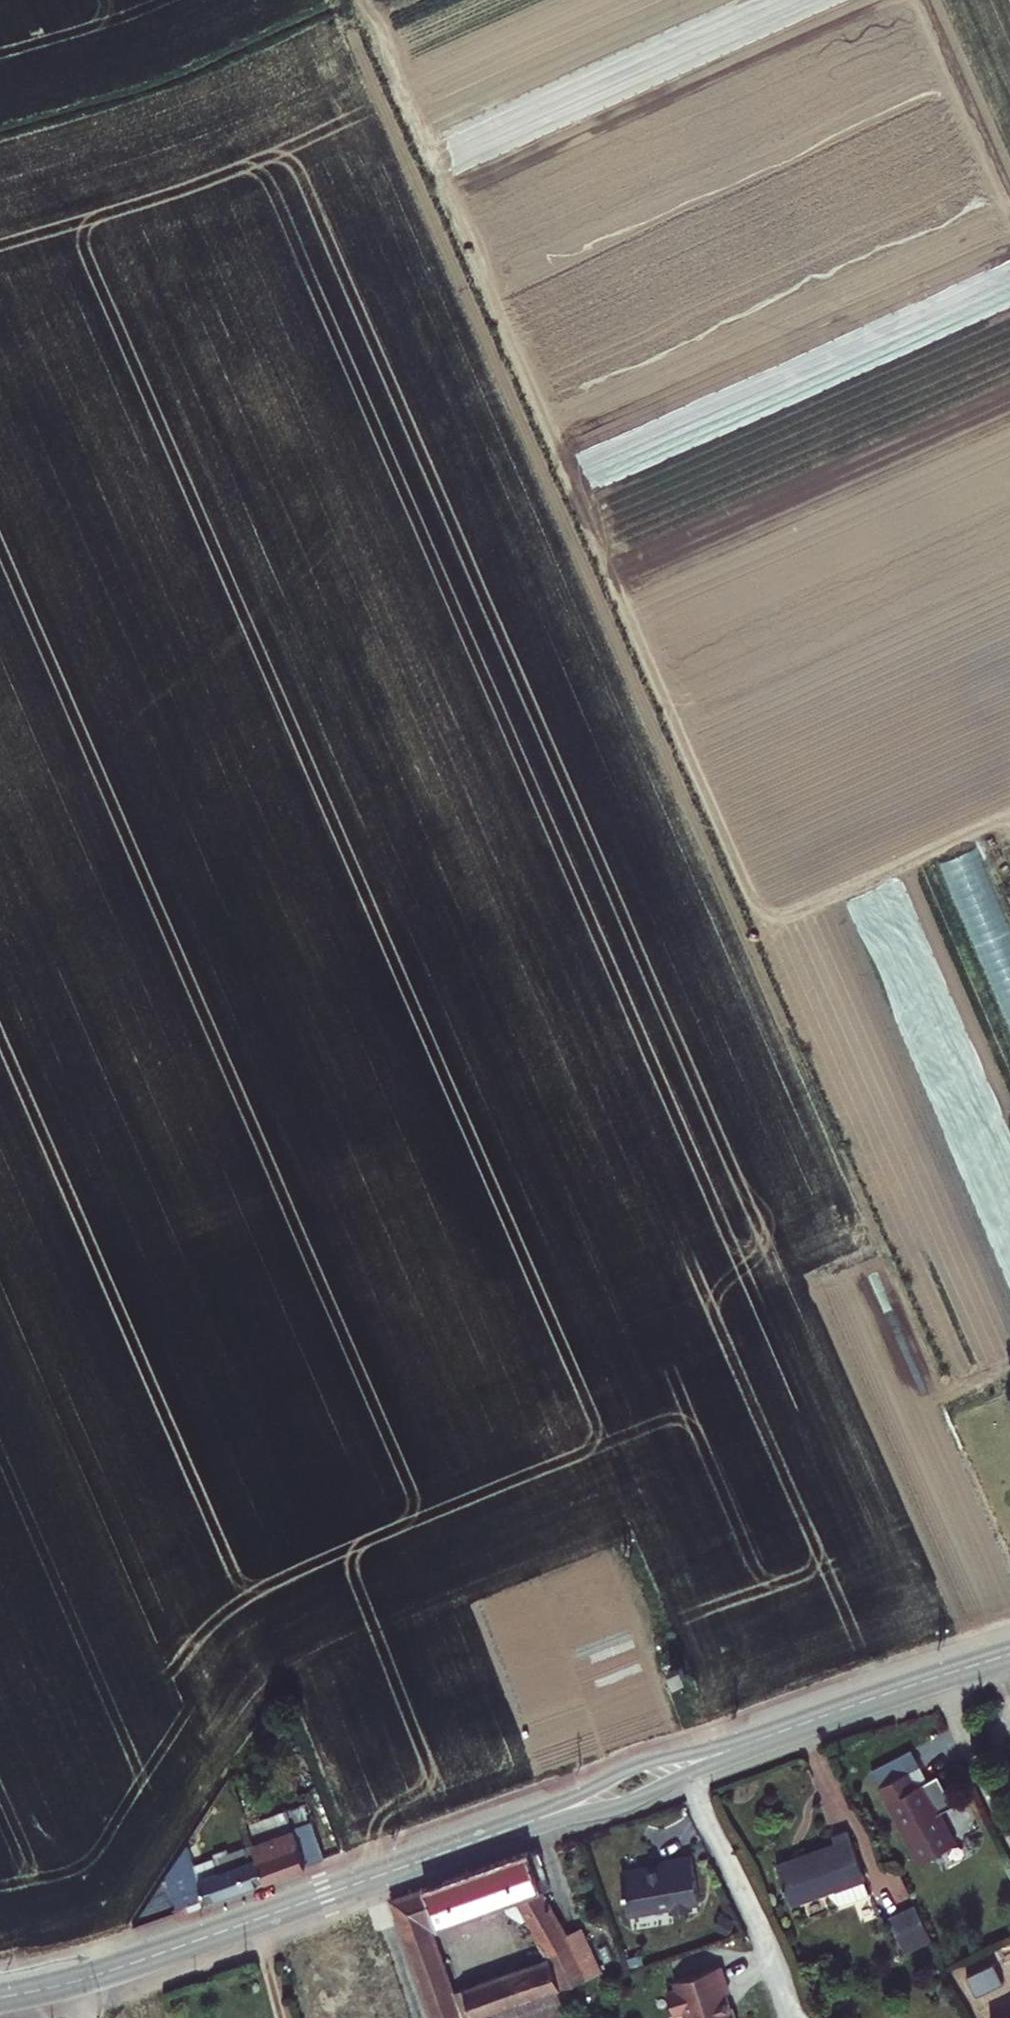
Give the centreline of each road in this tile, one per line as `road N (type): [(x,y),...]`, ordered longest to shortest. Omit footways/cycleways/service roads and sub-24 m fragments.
road 1 (residential): [(1009,1654),(110,1971),(0,1997)]

